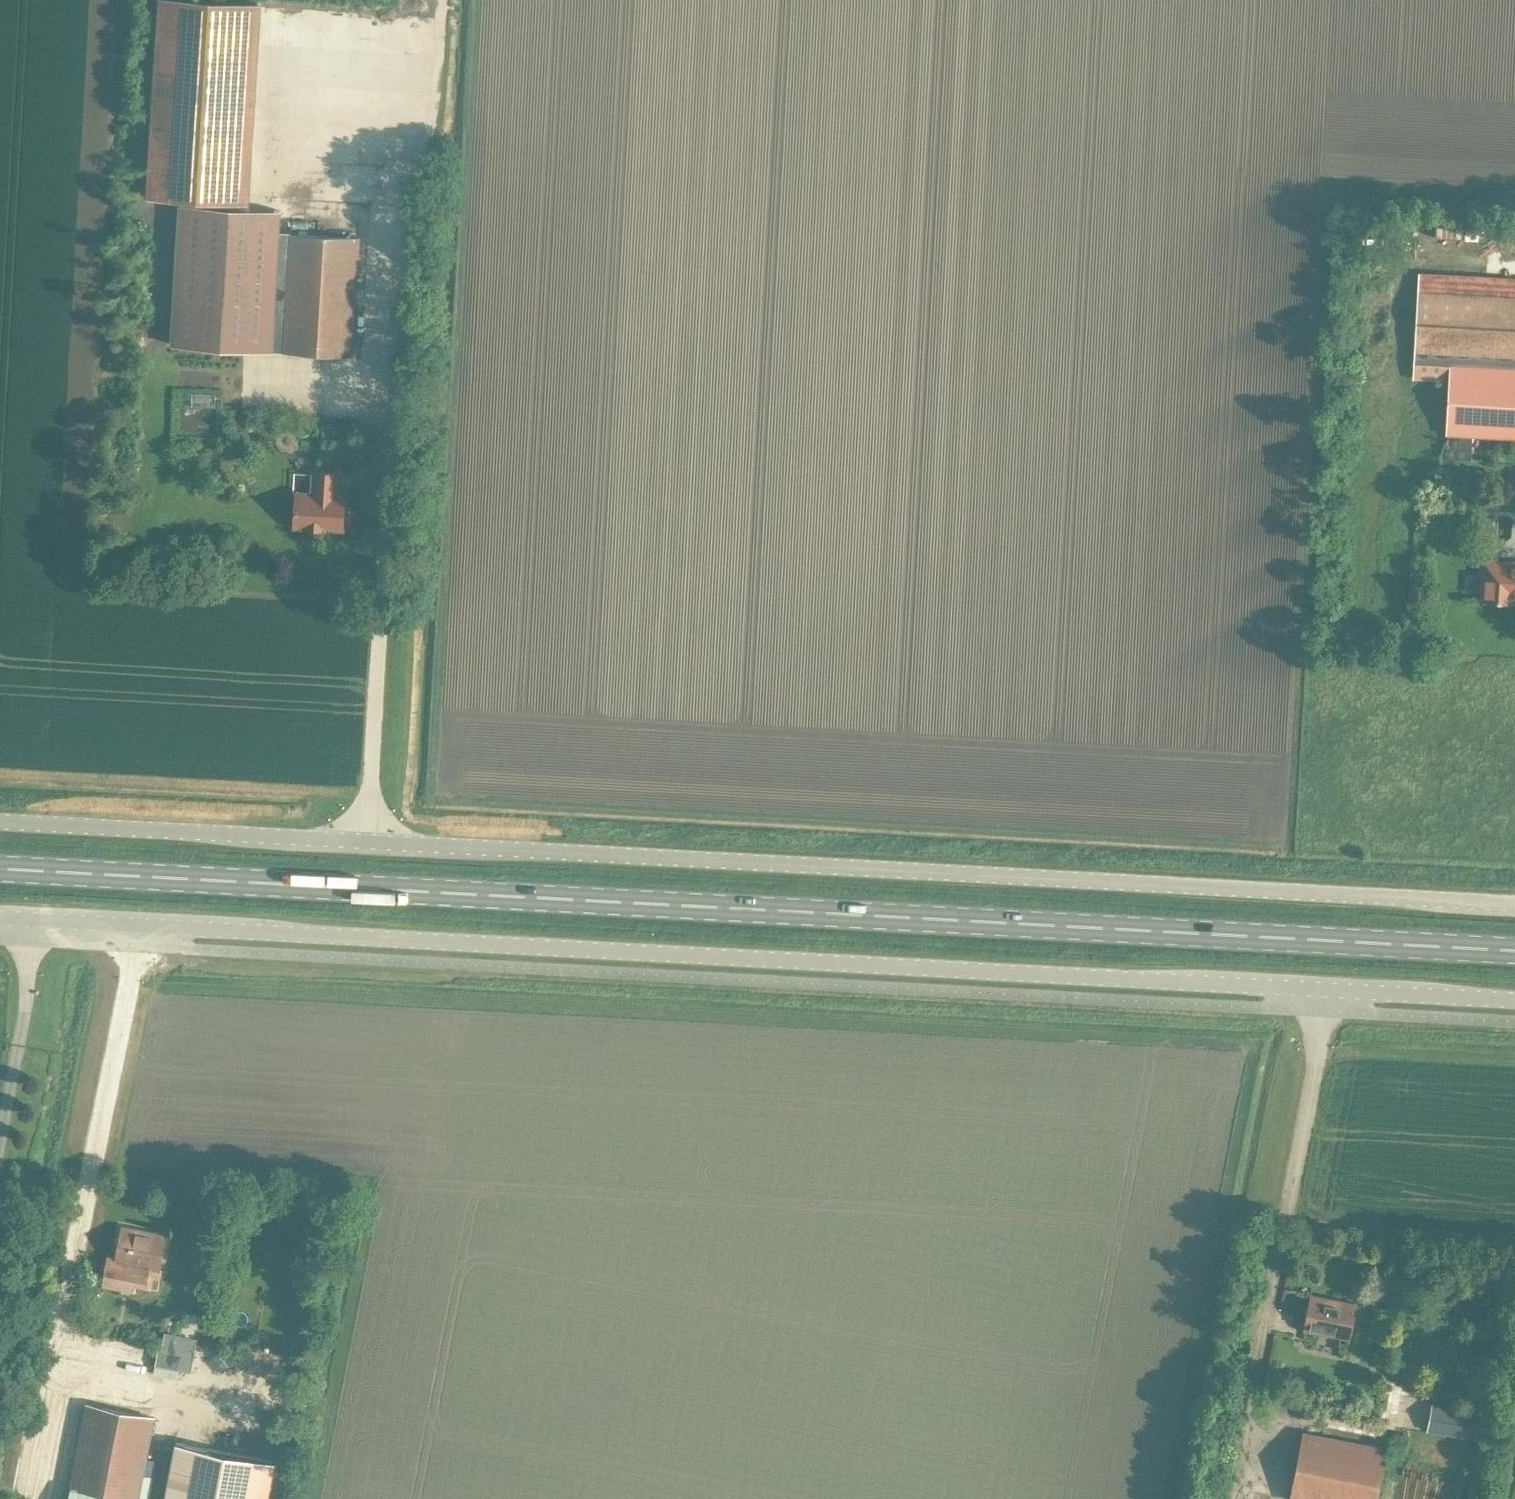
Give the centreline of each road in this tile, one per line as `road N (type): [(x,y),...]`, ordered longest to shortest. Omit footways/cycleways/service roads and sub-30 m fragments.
road 1 (unclassified): [(0,821),(1514,906)]
road 2 (unclassified): [(0,916),(1514,1000)]
road 3 (primary): [(0,870),(1514,947)]

